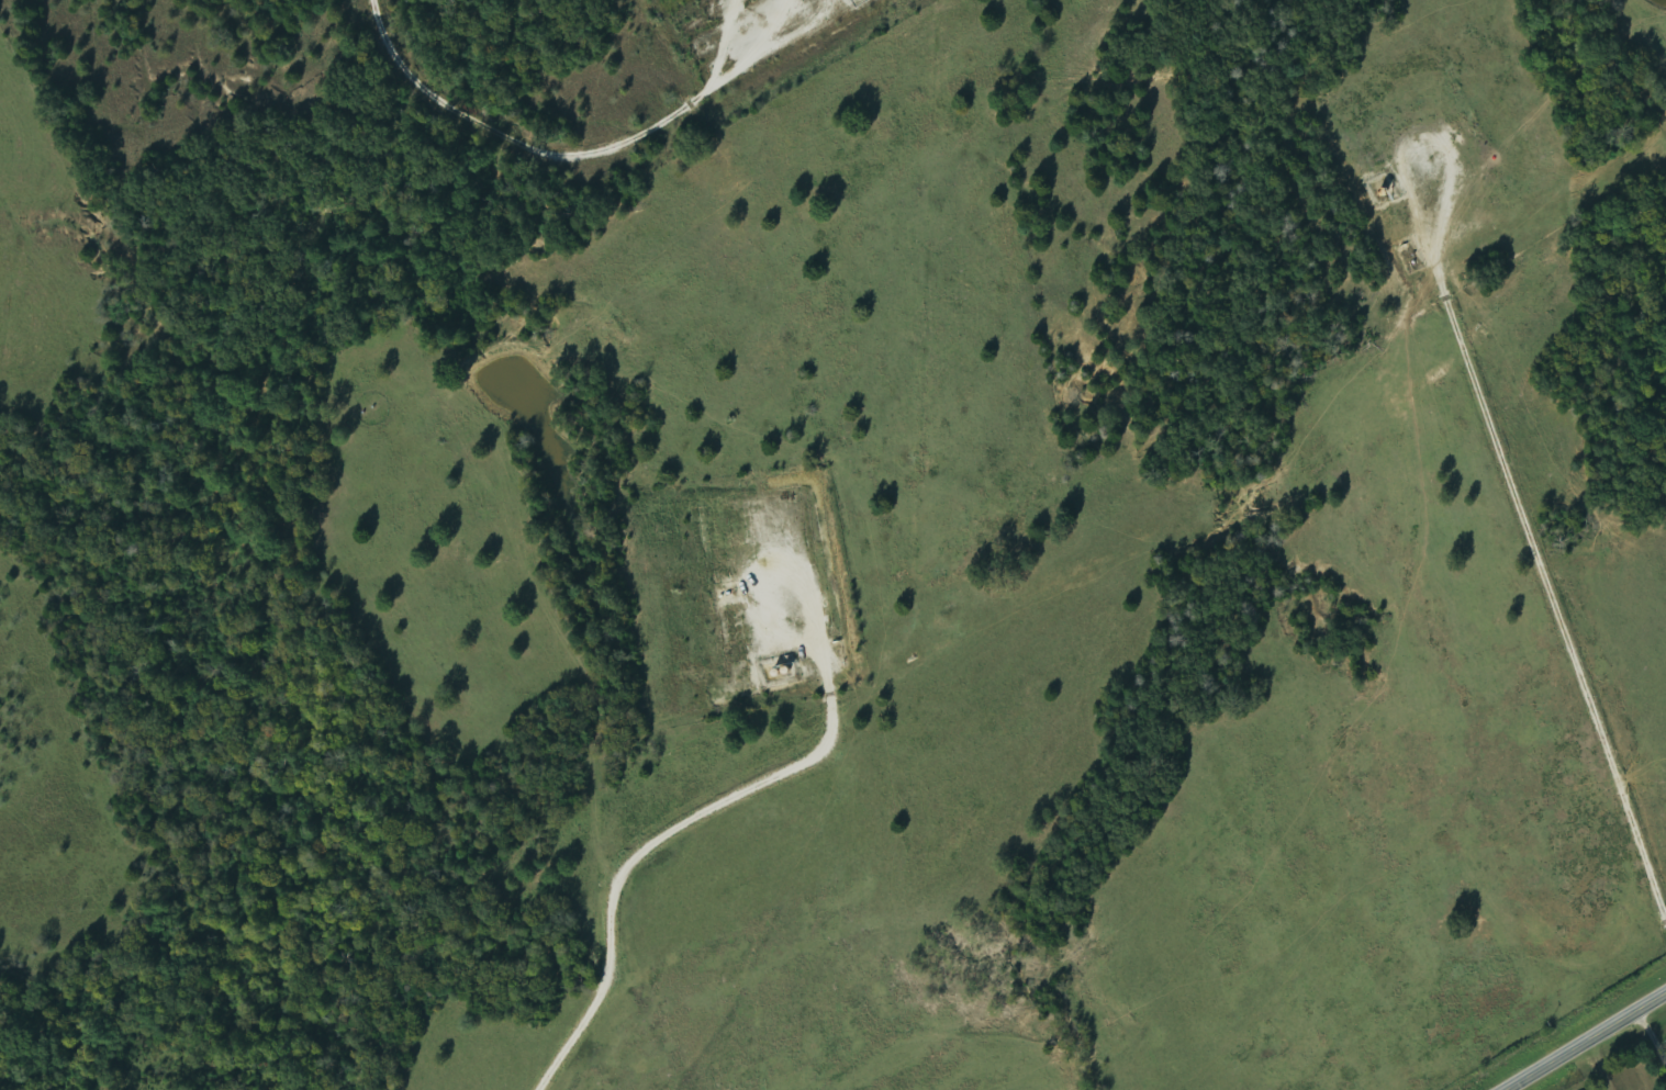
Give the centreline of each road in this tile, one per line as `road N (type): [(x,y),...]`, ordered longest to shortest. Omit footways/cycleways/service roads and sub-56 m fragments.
road 1 (secondary): [(1503,1089),(1665,992)]

